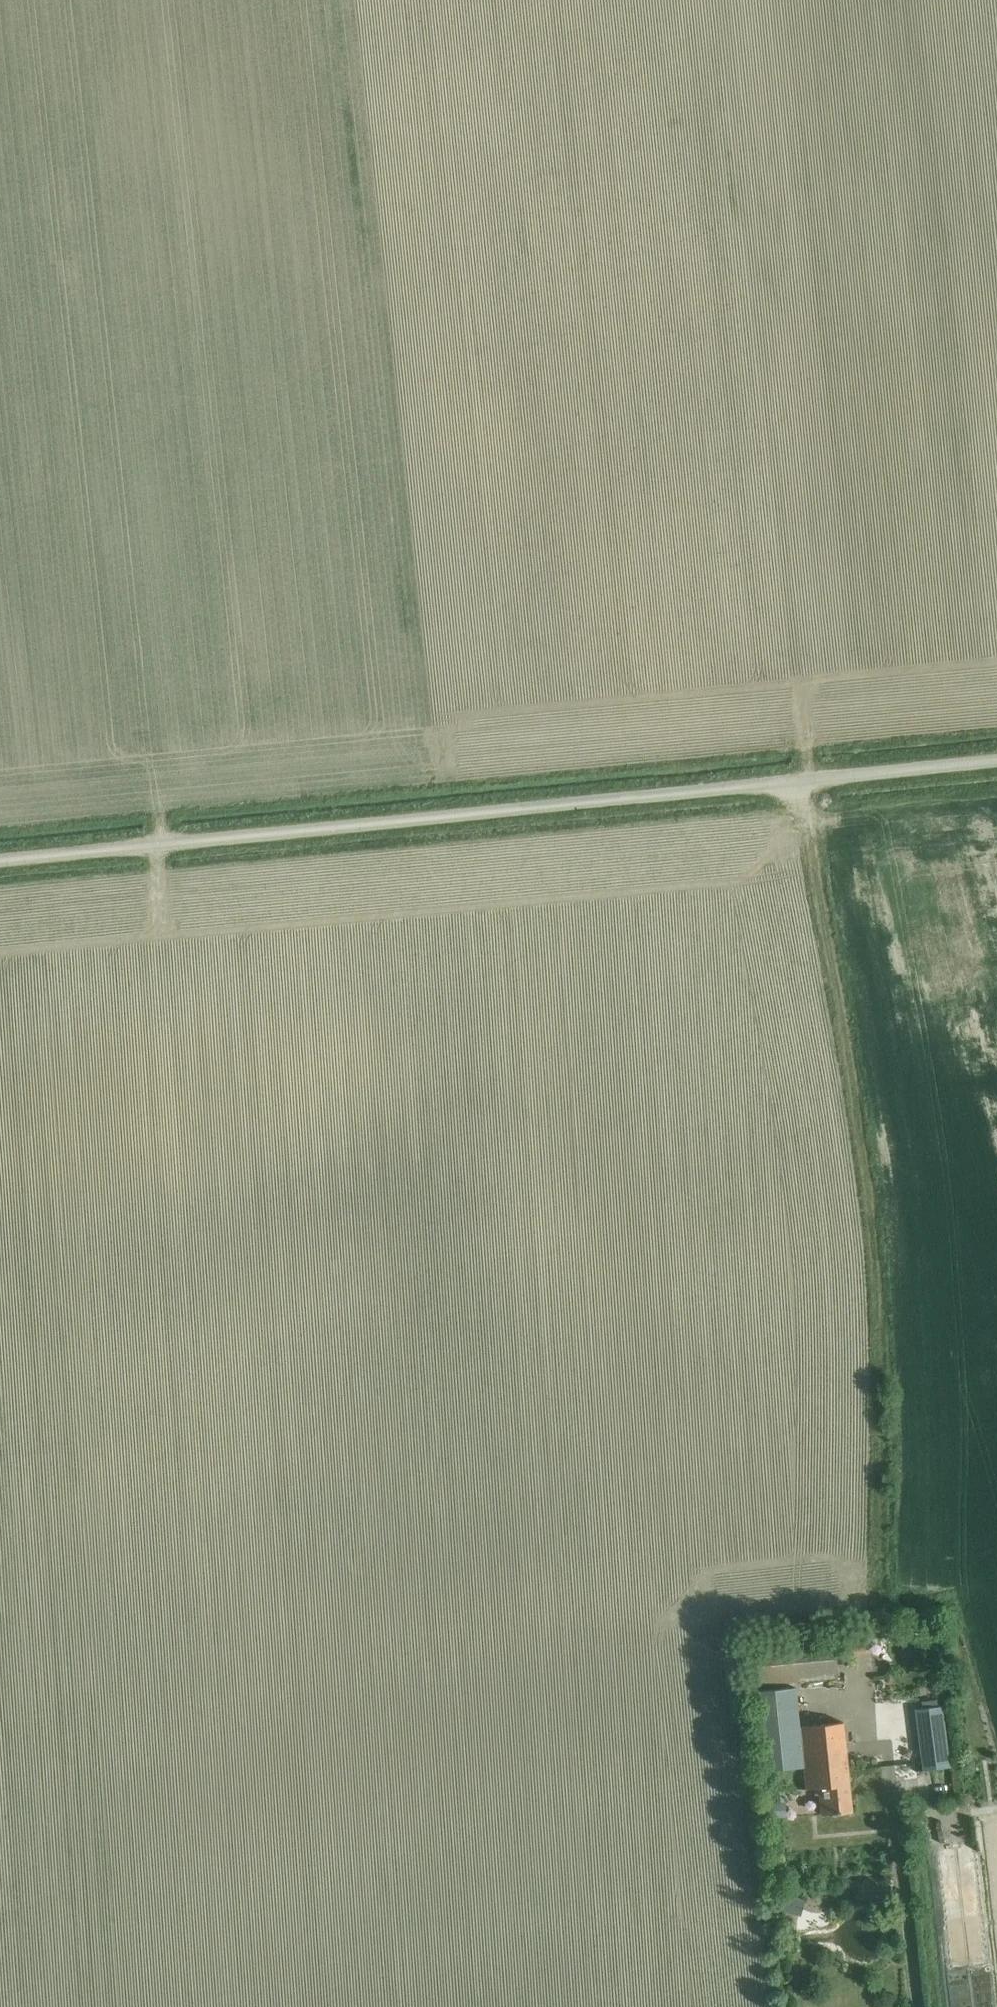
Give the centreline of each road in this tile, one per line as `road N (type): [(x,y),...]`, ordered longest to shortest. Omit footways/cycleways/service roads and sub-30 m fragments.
road 1 (unclassified): [(0,863),(996,763)]
road 2 (unclassified): [(919,2006),(892,1787),(949,1780)]

